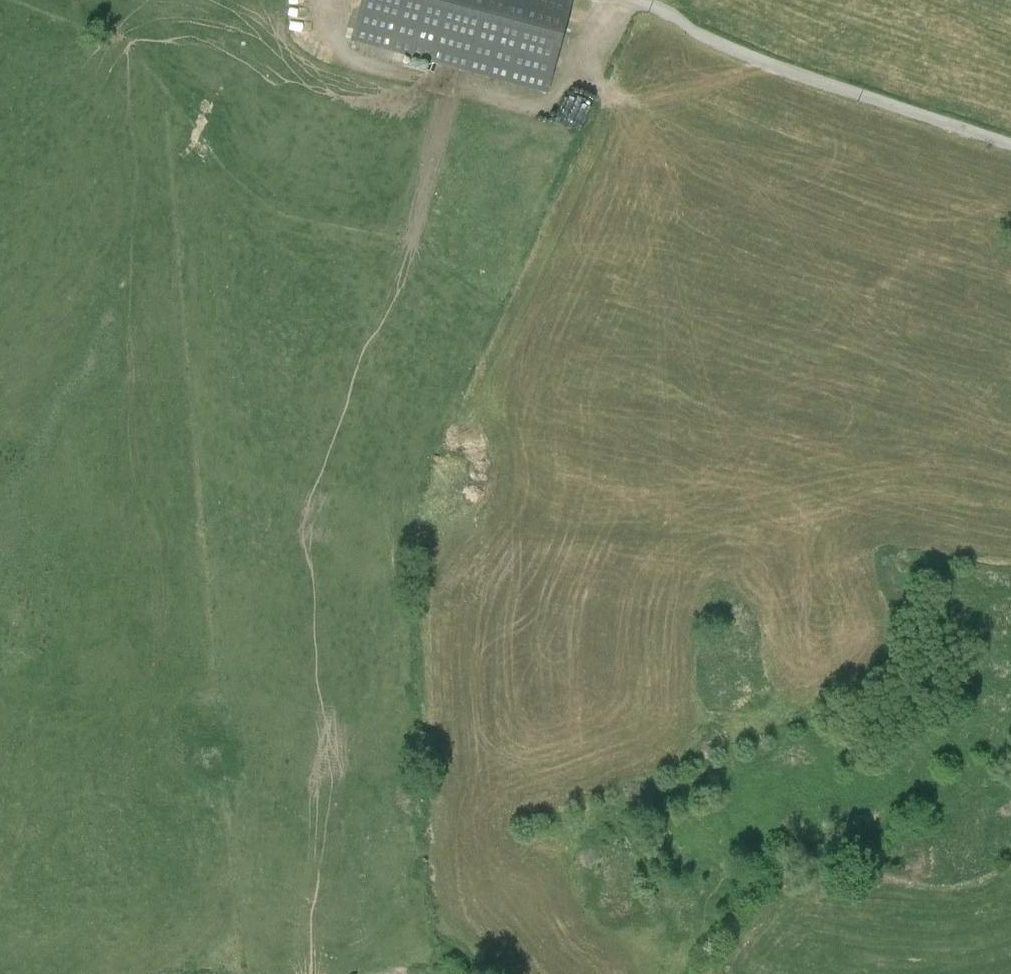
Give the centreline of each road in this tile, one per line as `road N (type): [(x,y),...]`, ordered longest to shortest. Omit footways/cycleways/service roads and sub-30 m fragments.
road 1 (unclassified): [(1010,129),(653,0)]

